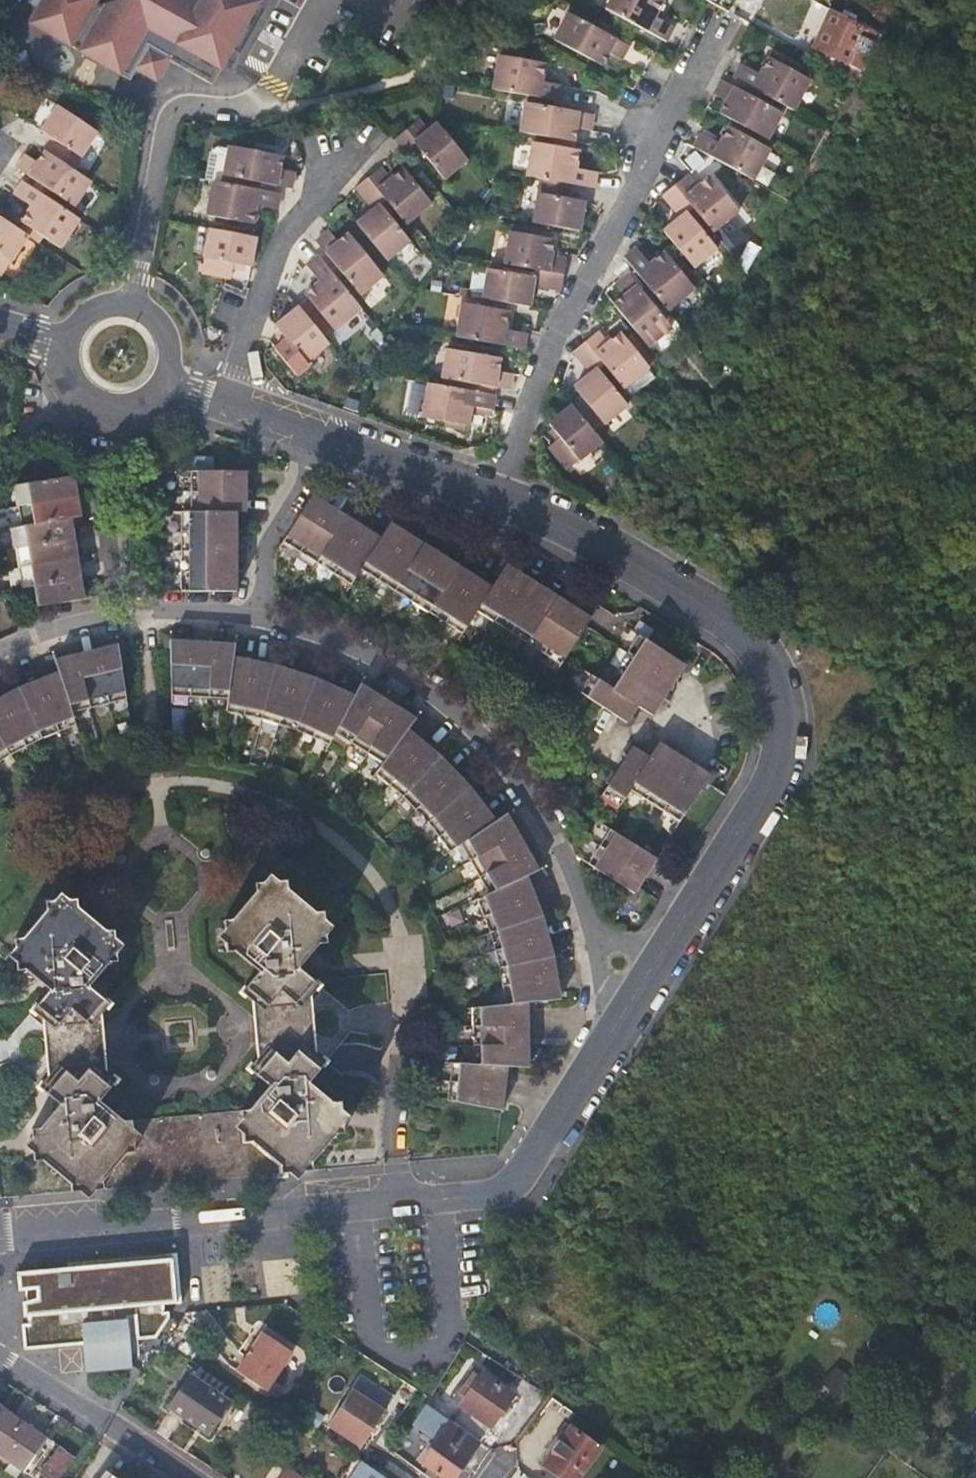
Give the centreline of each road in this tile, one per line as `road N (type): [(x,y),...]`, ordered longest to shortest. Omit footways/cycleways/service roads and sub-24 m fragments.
road 1 (residential): [(615,1032),(767,794),(783,762),(785,710),(769,666),(746,636),(578,534),(494,499)]
road 2 (residential): [(0,1236),(493,1196),(522,1182),(615,1032)]
road 3 (residential): [(615,1032),(583,891),(511,775),(394,666),(333,637),(256,615)]
road 4 (residential): [(707,39),(637,191),(567,317),(494,499)]
road 5 (residential): [(363,146),(283,232),(236,406)]
road 6 (residential): [(256,615),(152,610),(76,622),(0,652)]
road 7 (residential): [(183,1477),(0,1355)]
road 8 (residential): [(180,381),(177,330),(136,299),(116,297),(81,313),(61,346)]
road 9 (residential): [(256,615),(269,547),(330,440)]
road 10 (residential): [(61,346),(64,383),(104,419),(158,410),(180,381)]
road 11 (residential): [(494,499),(330,440)]

